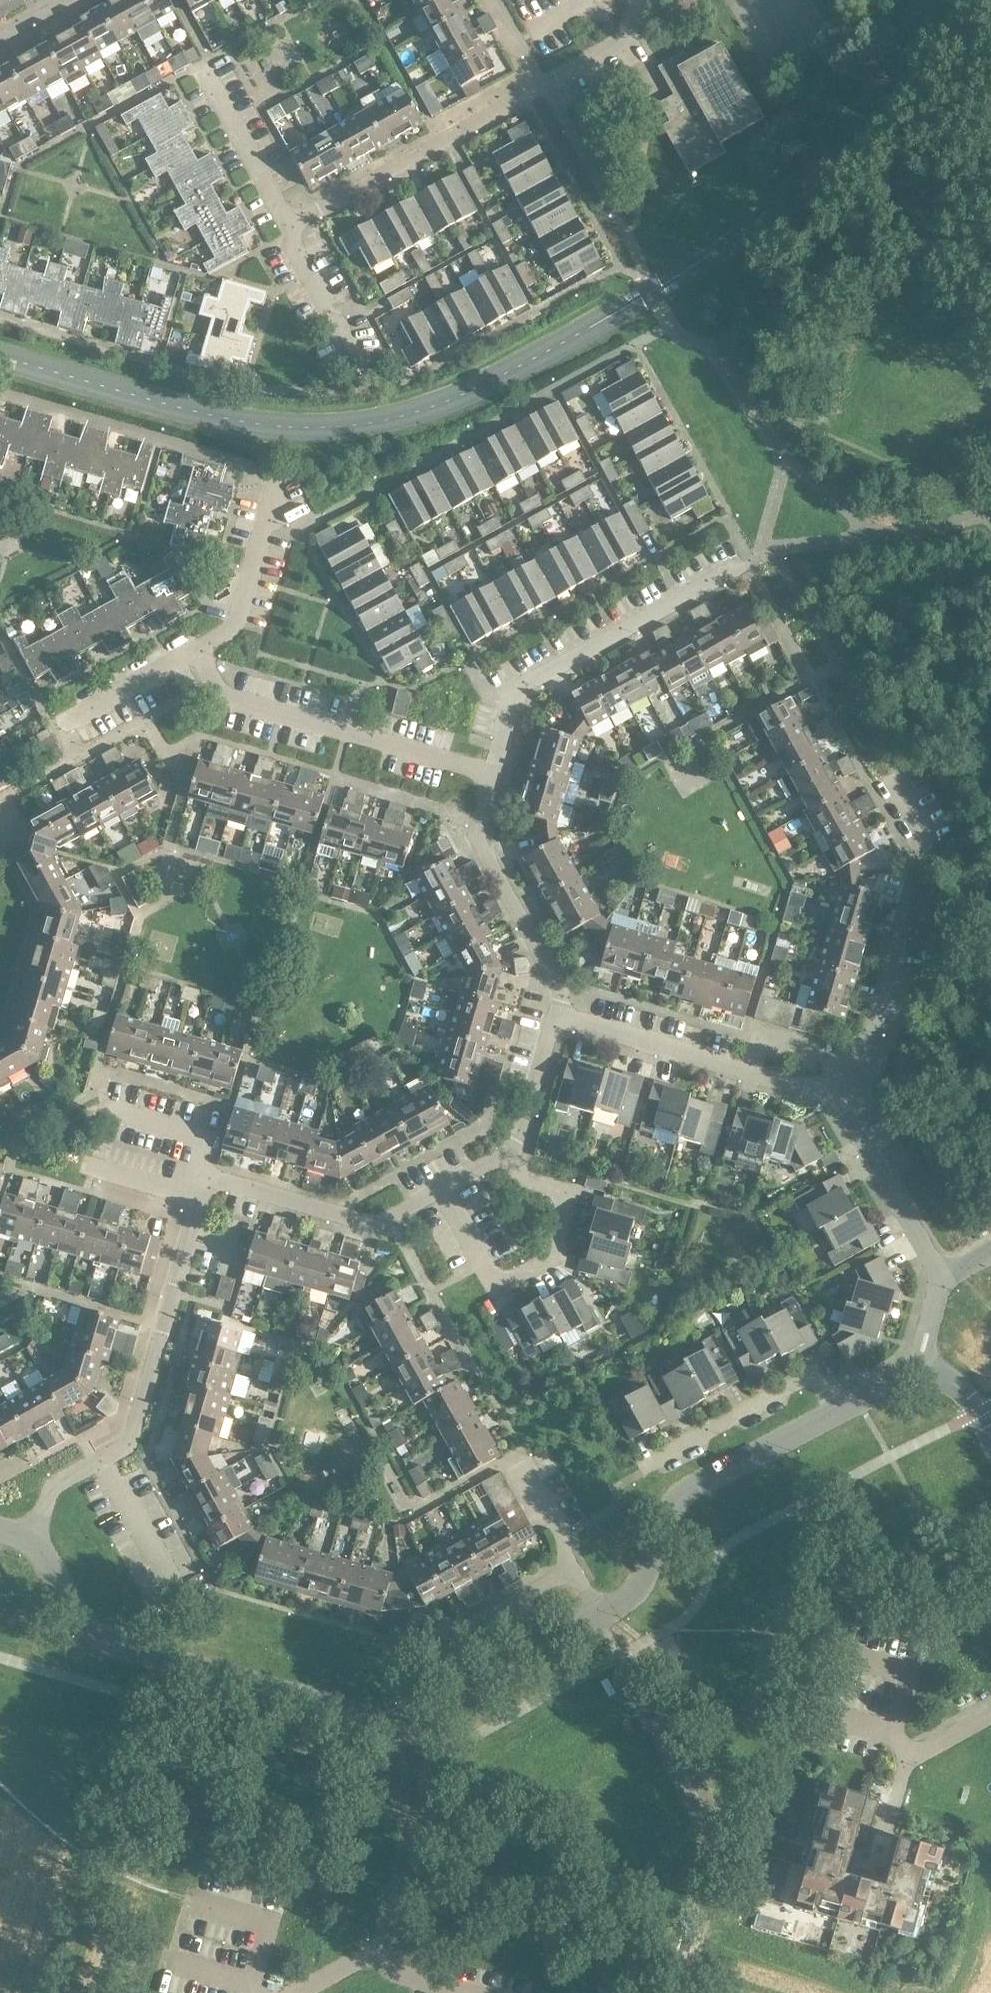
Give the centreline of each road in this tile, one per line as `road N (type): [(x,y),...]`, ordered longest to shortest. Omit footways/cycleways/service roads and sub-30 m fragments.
road 1 (residential): [(30,1541),(54,1489),(126,1444),(208,1181),(377,1224),(514,1154),(560,1000)]
road 2 (residential): [(288,220),(631,34),(639,0)]
road 3 (tertiary): [(30,1541),(102,1638),(377,1720)]
road 4 (residential): [(493,777),(515,702),(531,685),(738,566)]
road 5 (residential): [(831,1089),(873,1028),(925,844),(889,780)]
road 6 (tertiary): [(600,1616),(639,1585),(682,1493),(840,1410)]
road 7 (residential): [(493,777),(234,704),(201,658)]
road 8 (residential): [(831,1089),(589,1021),(560,1000)]
road 9 (residential): [(364,1965),(385,1934),(411,1838),(377,1720)]
road 10 (tertiary): [(377,1720),(412,1719),(600,1616)]
road 11 (residential): [(840,1410),(819,1371),(644,1466)]
road 12 (residential): [(560,1000),(486,843),(493,777)]
road 13 (residential): [(942,1278),(831,1089)]
road 14 (residential): [(883,1850),(909,1759),(990,1718)]
road 15 (residential): [(201,658),(233,627),(272,492)]
road 16 (residential): [(58,735),(201,658)]
road 17 (residential): [(288,220),(214,78)]
road 18 (residential): [(356,352),(288,220)]
road 19 (residential): [(448,1638),(574,1569)]
road 20 (residential): [(574,1569),(557,1523),(517,1464)]

